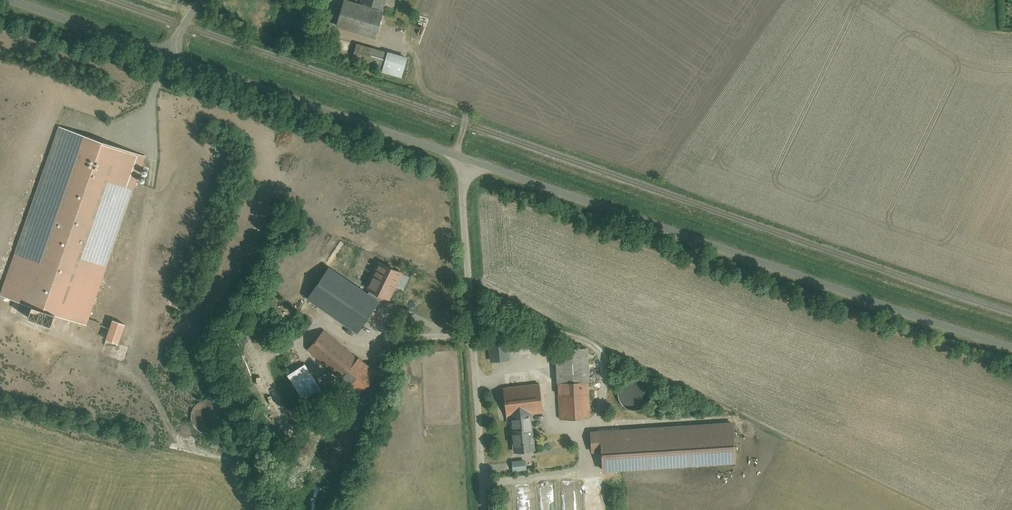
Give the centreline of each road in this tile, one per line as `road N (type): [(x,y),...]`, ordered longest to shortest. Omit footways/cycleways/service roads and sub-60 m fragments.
road 1 (unclassified): [(171,54),(1011,346)]
road 2 (track): [(465,162),(485,509)]
road 3 (unclassified): [(21,0),(171,54)]

